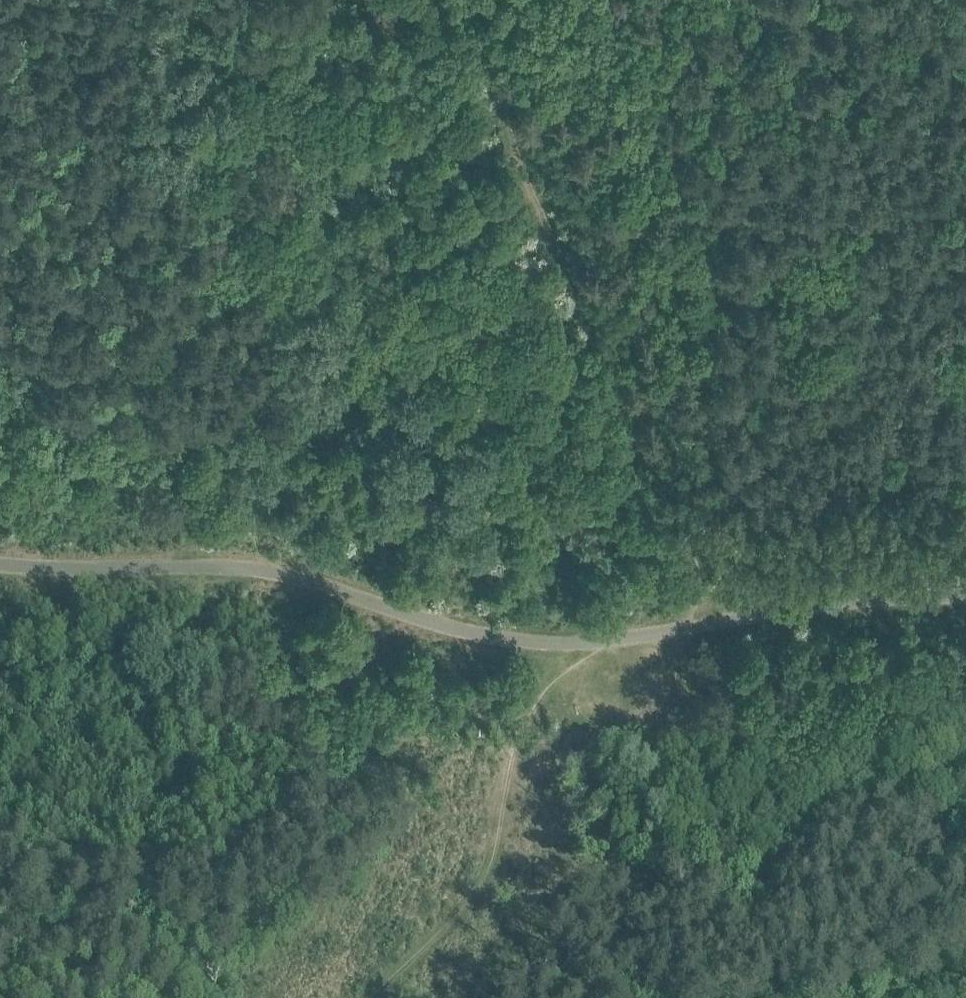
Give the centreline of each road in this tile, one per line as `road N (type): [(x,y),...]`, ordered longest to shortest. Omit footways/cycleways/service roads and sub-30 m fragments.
road 1 (unclassified): [(0,564),(270,572),(453,631),(543,644),(893,599),(965,599)]

